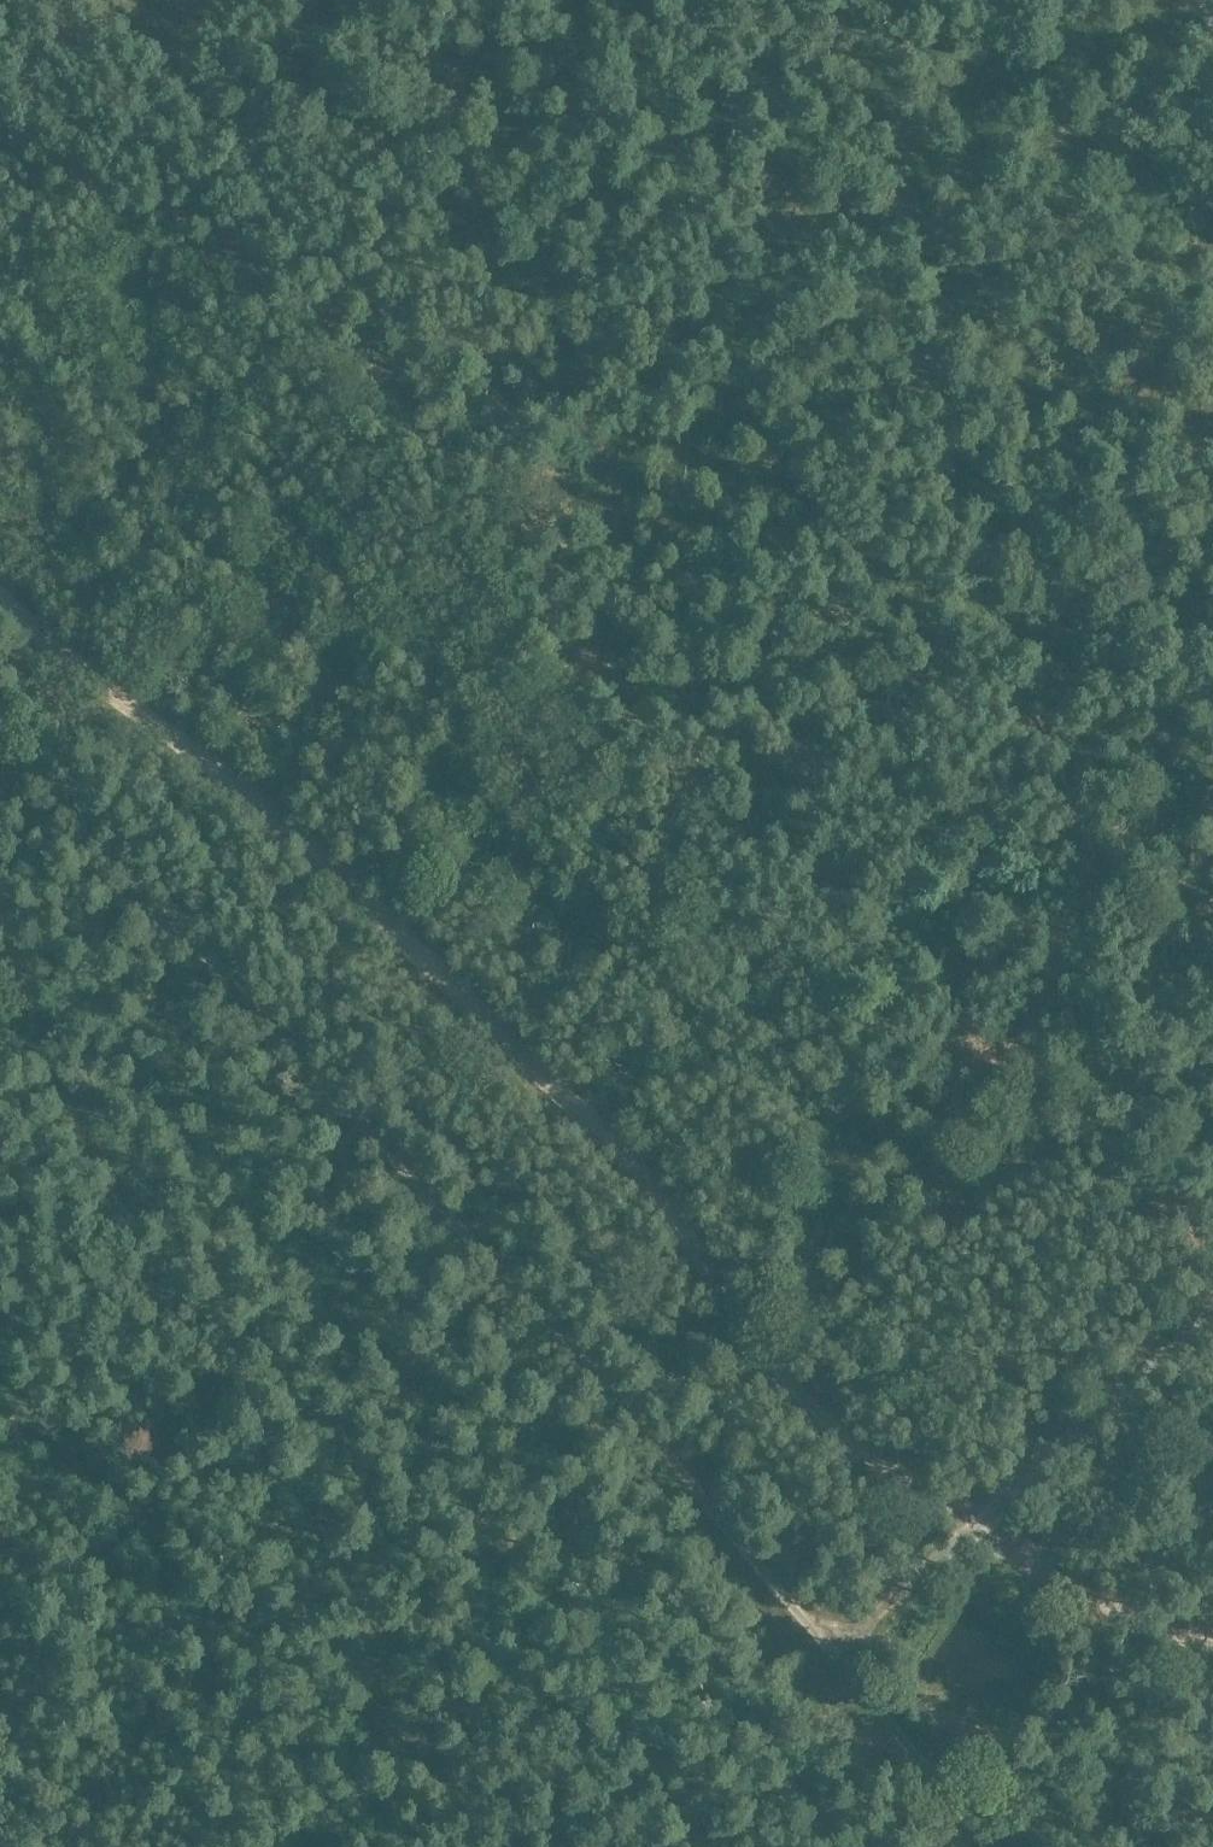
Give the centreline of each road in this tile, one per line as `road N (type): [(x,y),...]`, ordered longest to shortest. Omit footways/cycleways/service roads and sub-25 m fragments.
road 1 (track): [(995,1846),(838,1647),(652,1438),(0,736)]
road 2 (track): [(0,592),(118,695),(255,798),(551,1080),(645,1178),(811,1408),(865,1449),(988,1516)]

